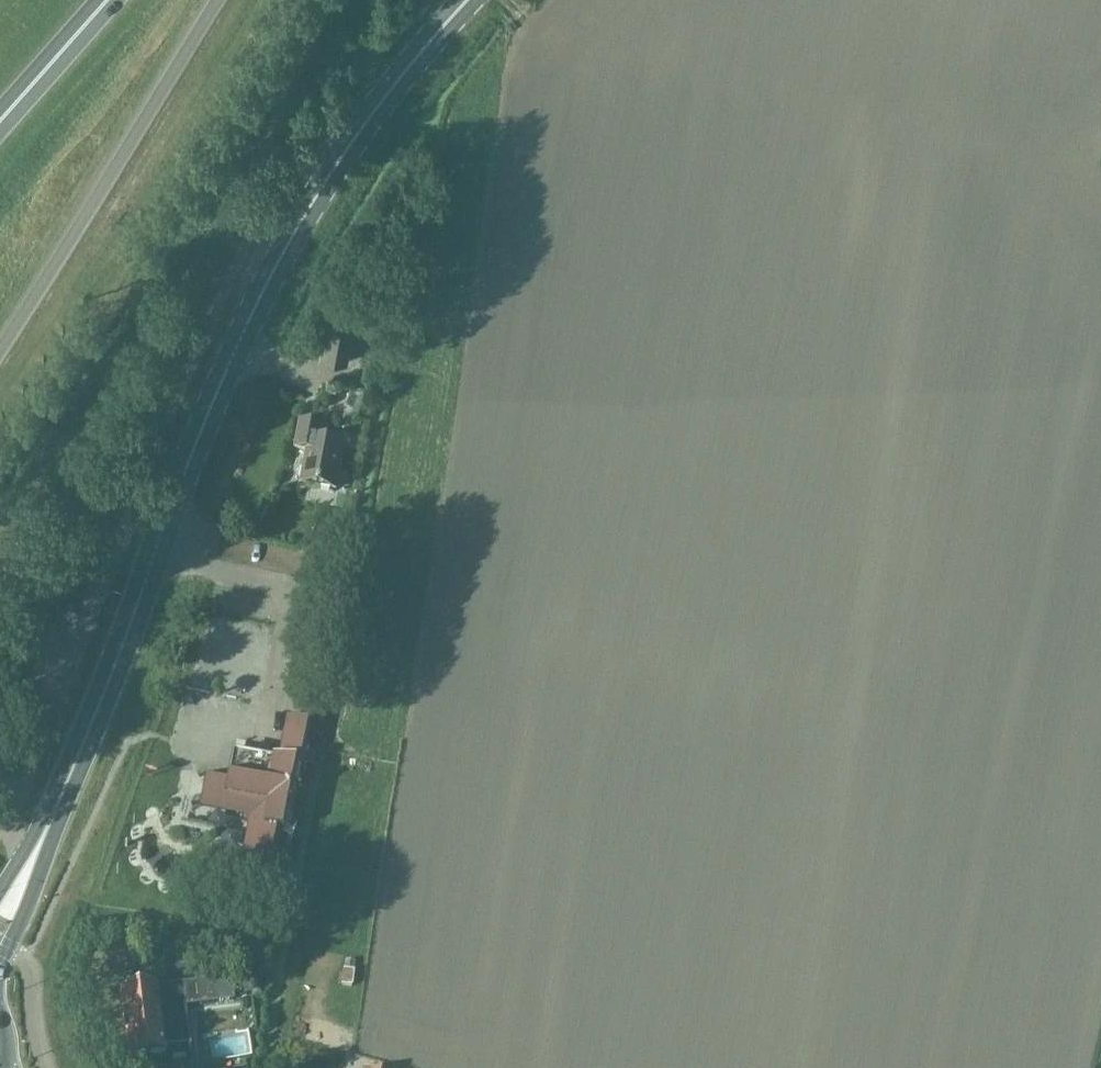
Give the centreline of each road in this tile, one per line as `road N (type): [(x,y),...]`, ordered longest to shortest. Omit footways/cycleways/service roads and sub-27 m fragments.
road 1 (primary): [(25,870),(92,724),(189,459),(288,242),(374,112),(469,0)]
road 2 (trunk): [(0,344),(221,0)]
road 3 (trunk): [(0,121),(108,0)]

